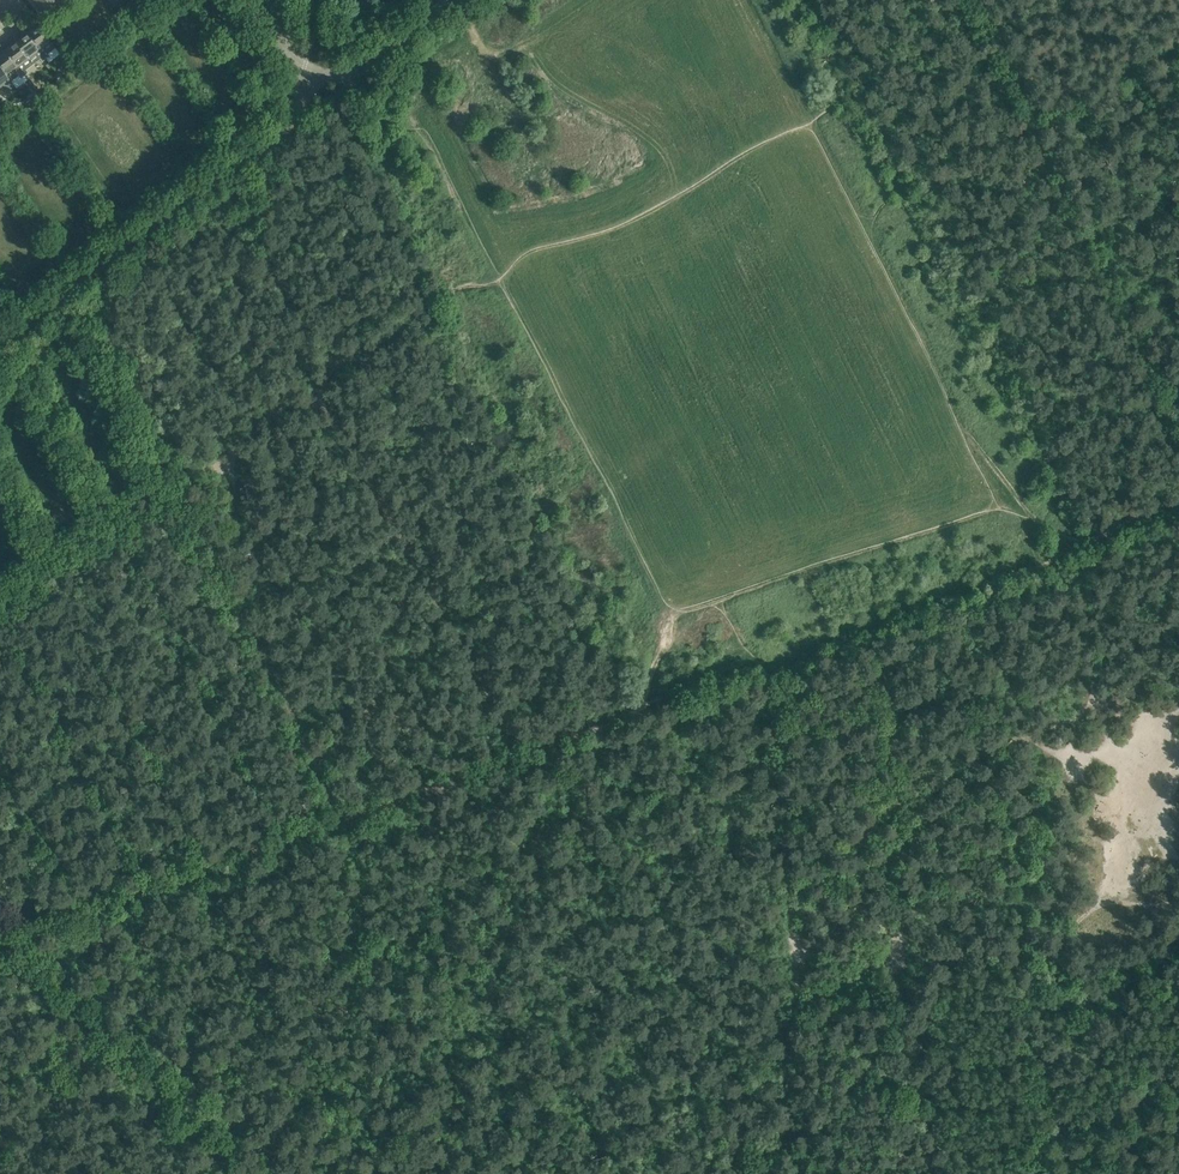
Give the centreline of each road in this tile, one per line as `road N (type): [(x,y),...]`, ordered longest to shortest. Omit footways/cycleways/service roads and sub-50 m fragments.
road 1 (residential): [(0,341),(286,126),(305,68)]
road 2 (track): [(163,492),(347,819)]
road 3 (tertiary): [(305,68),(346,75),(451,0)]

